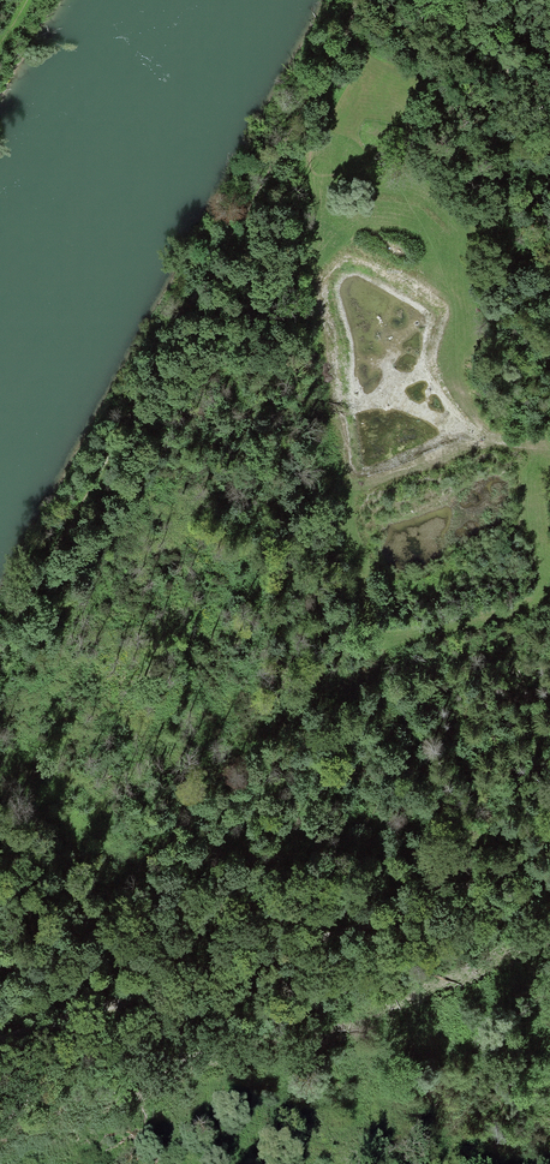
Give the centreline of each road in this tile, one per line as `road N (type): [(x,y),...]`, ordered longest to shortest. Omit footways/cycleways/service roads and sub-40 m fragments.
road 1 (track): [(280,146),(358,559),(409,693),(476,825),(502,830),(529,814),(549,782)]
road 2 (track): [(358,0),(0,644)]
road 3 (track): [(549,831),(520,860),(455,895),(0,1040)]
road 4 (track): [(430,0),(494,47),(549,127)]

